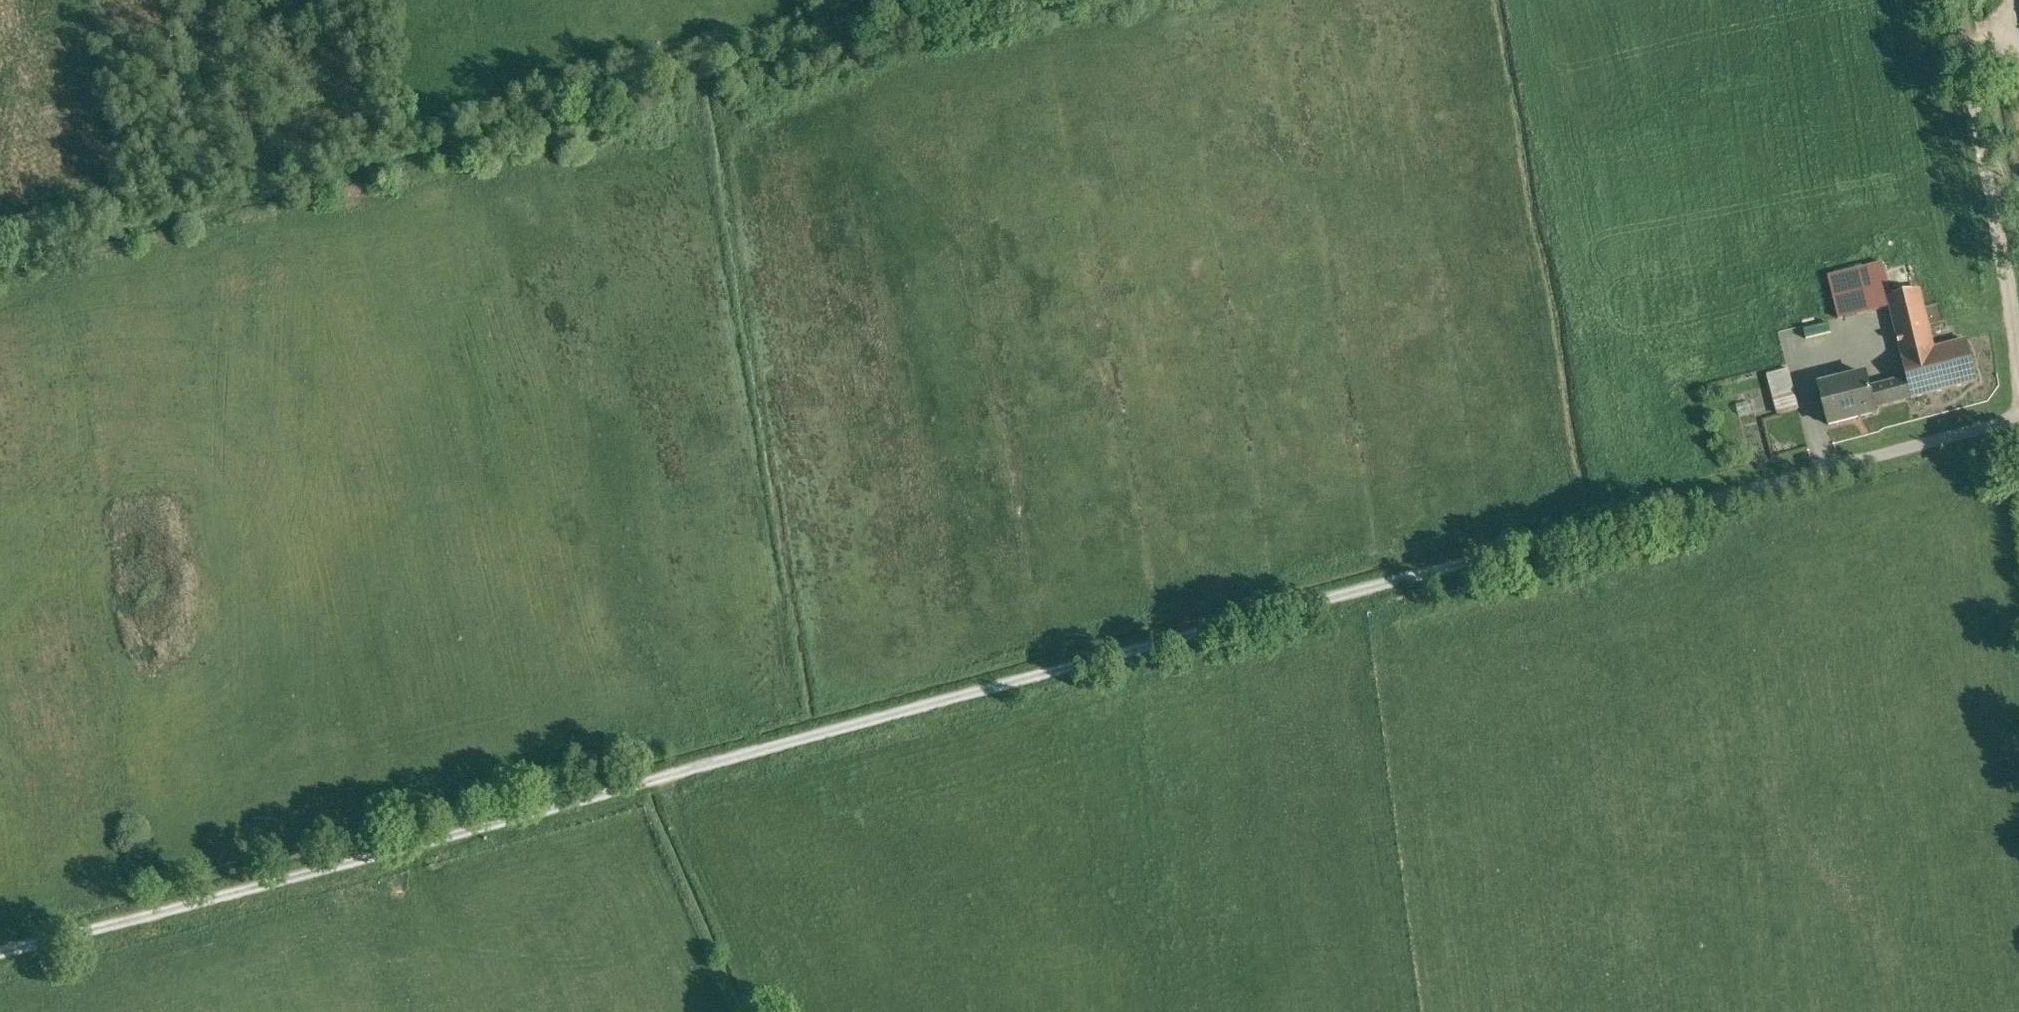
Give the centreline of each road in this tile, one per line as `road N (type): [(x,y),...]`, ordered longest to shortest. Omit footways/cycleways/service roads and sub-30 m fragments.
road 1 (track): [(0,956),(1832,469)]
road 2 (unclassified): [(1832,469),(2018,422)]

